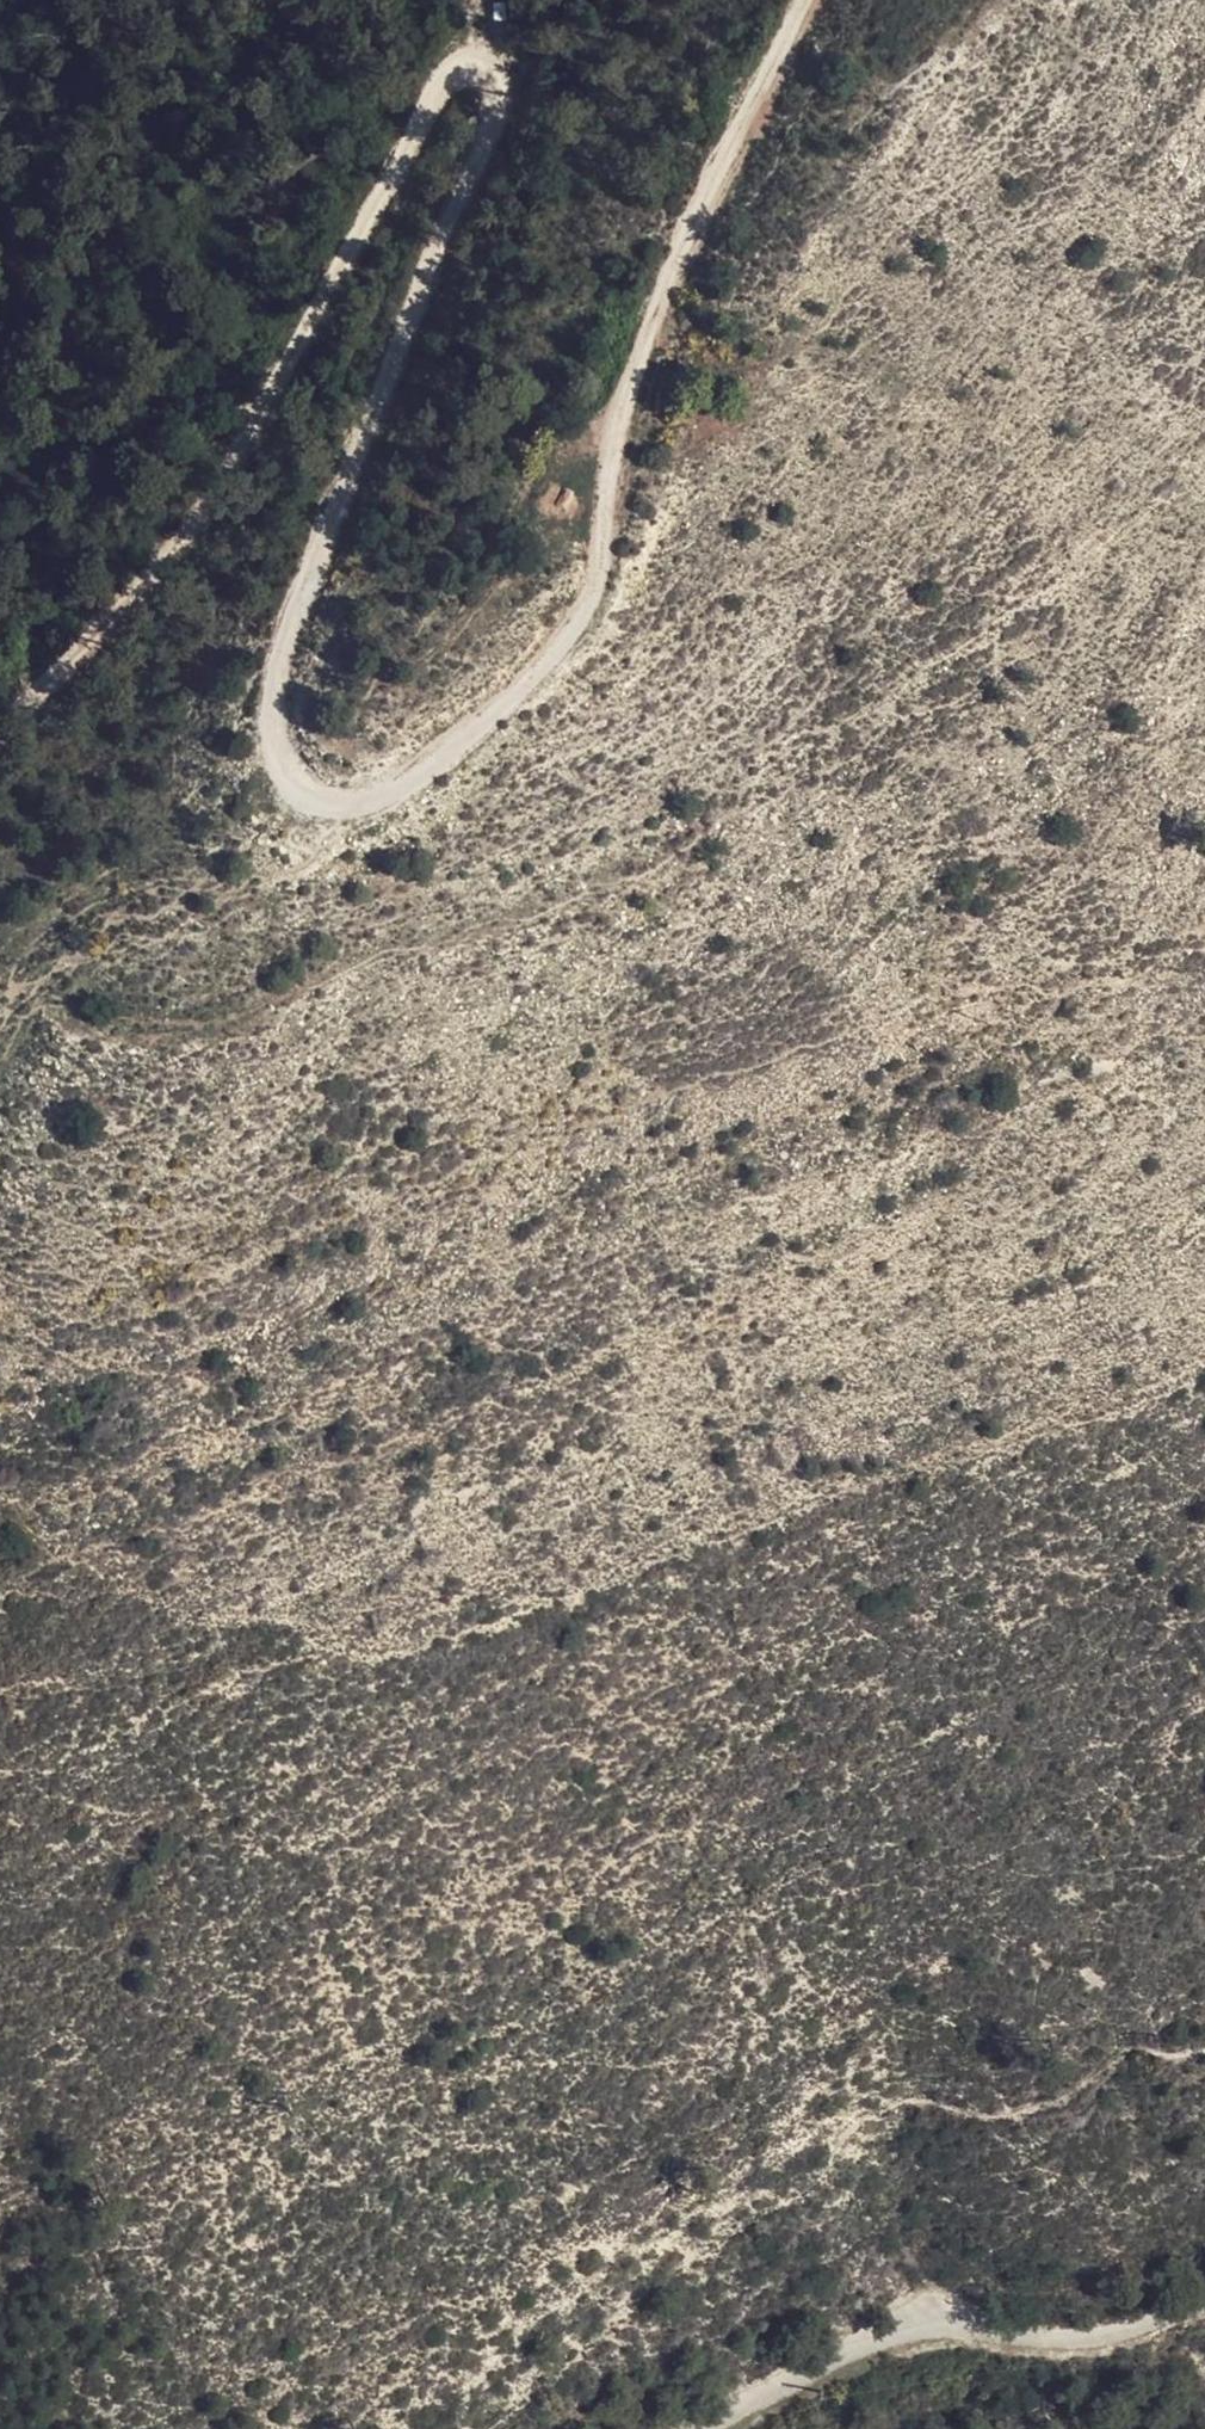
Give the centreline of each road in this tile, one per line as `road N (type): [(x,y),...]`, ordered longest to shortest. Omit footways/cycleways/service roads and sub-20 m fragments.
road 1 (track): [(818,0),(700,199),(566,629),(468,730),(346,806),(290,775),(282,672),(509,82),(459,48),(132,597),(0,720)]
road 2 (unclassified): [(1204,2312),(1074,2339),(950,2330),(863,2348),(709,2428)]

